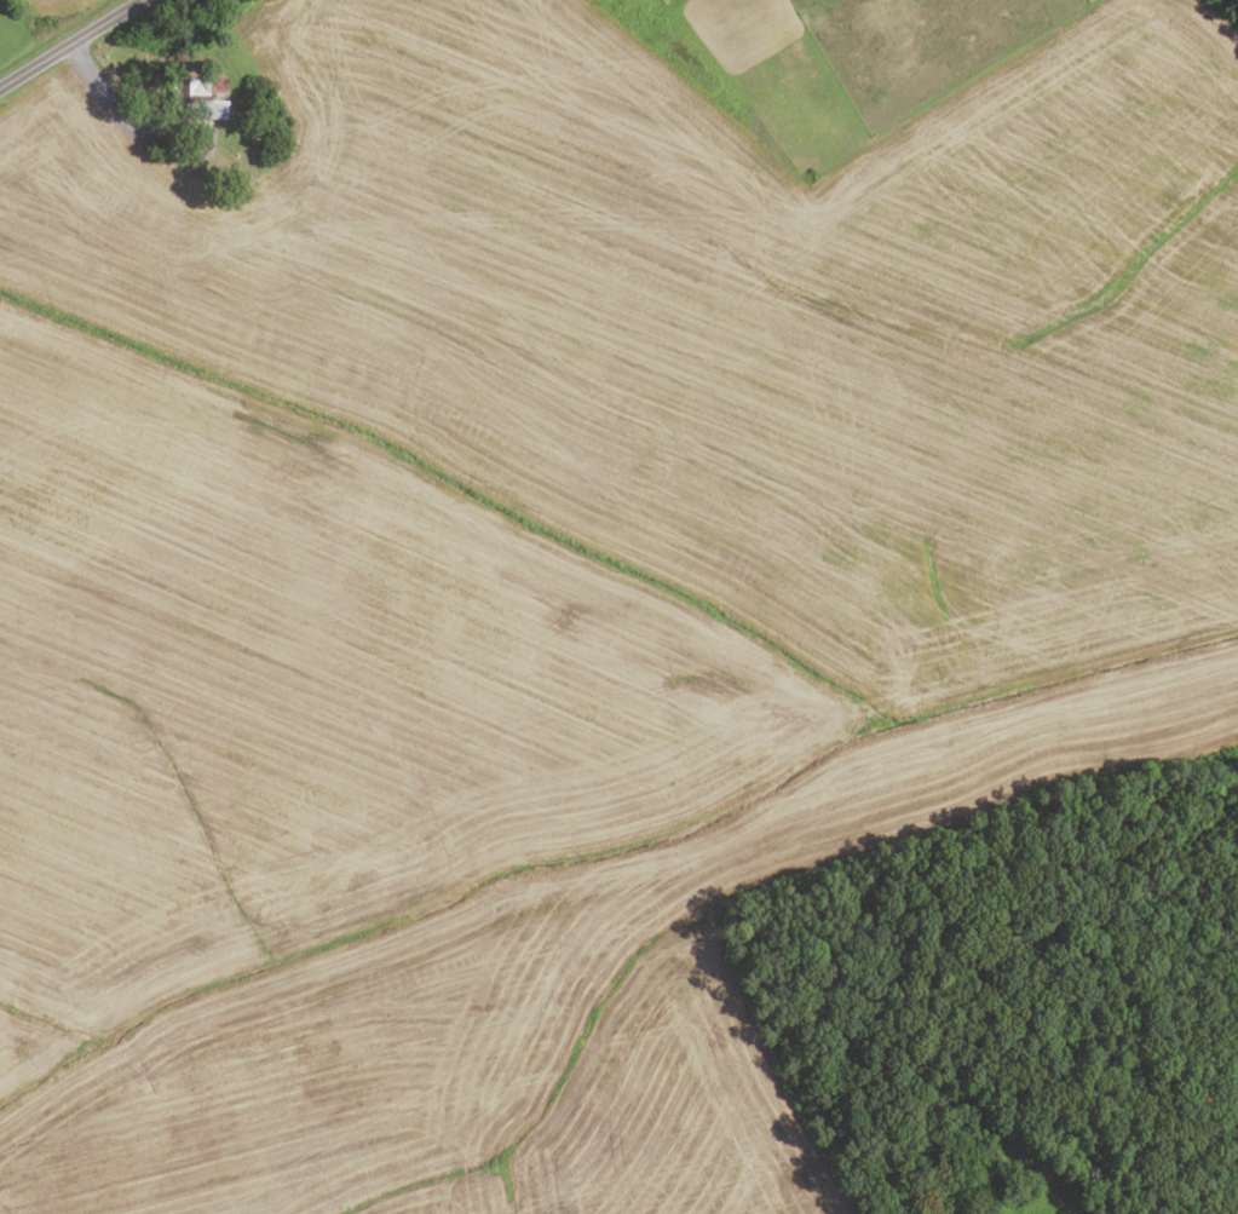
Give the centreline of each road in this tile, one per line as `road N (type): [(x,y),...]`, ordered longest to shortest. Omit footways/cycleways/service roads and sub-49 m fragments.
road 1 (residential): [(0,88),(144,0)]

